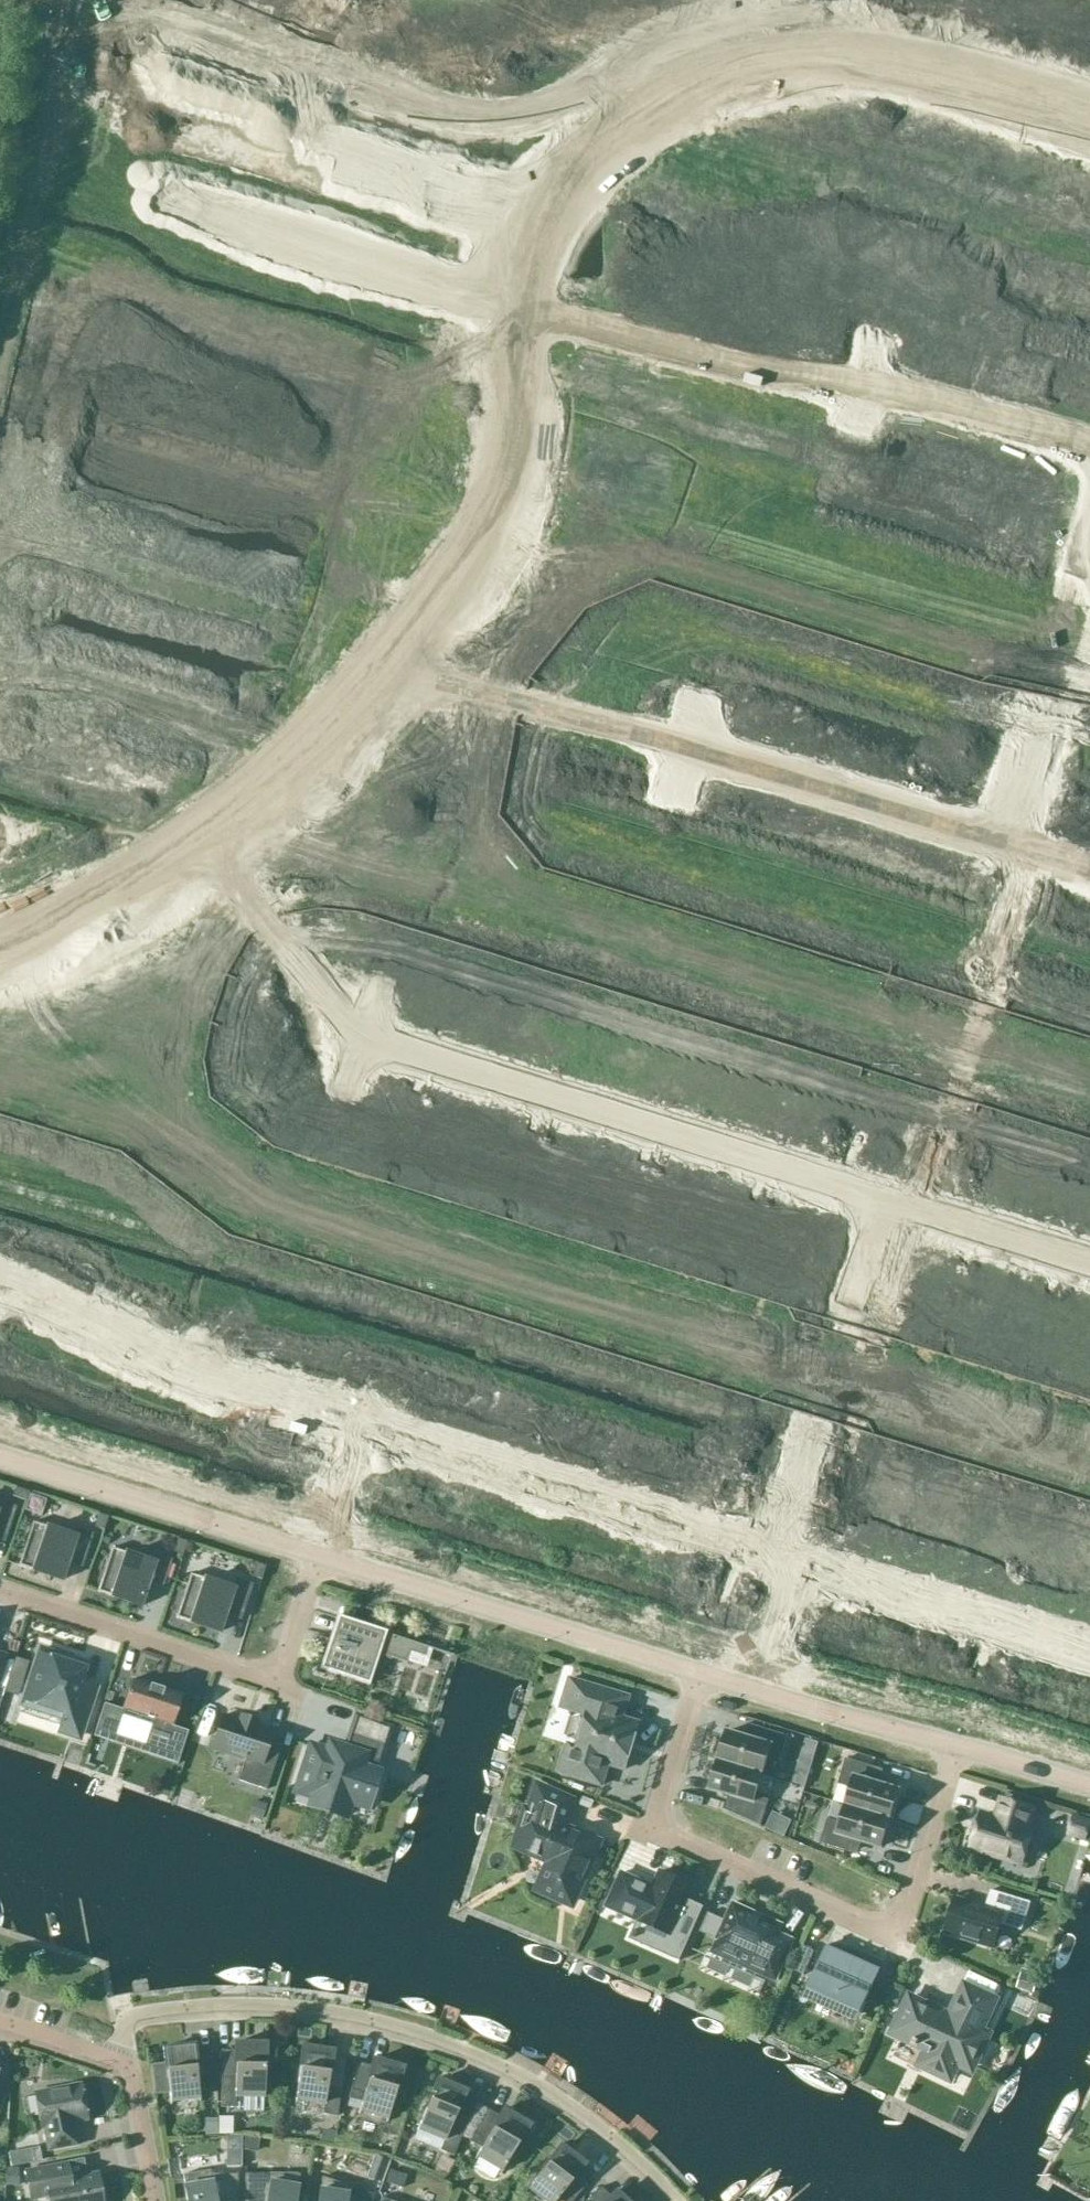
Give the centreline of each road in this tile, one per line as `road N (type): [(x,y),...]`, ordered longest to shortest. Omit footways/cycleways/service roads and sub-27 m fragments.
road 1 (track): [(567,113),(576,143),(503,277),(496,312),(505,478),(493,525),(452,586),(386,674),(267,787),(138,875),(0,946)]
road 2 (unclassified): [(81,11),(486,121),(567,113),(696,36),(786,16),(882,25),(1089,89)]
road 3 (residential): [(676,2200),(586,2115),(398,2028),(303,2009),(187,2009),(125,2030)]
road 4 (residential): [(700,1675),(661,1795),(672,1828),(681,1841),(862,1930),(887,1928),(920,1893),(957,1749)]
road 5 (residential): [(879,1218),(835,1184),(365,1038)]
road 6 (residential): [(352,1418),(774,1551)]
road 7 (residential): [(0,1594),(256,1682),(278,1678),(289,1663),(320,1558)]
road 8 (unclassified): [(700,1675),(320,1558)]
road 9 (residential): [(0,1281),(57,1299),(180,1366),(352,1418)]
road 10 (residential): [(879,1218),(774,1551)]
road 11 (unclassified): [(320,1558),(0,1457)]
road 12 (residential): [(691,747),(956,829),(1002,821)]
road 13 (residential): [(1089,528),(1002,821)]
road 14 (residential): [(798,1558),(1089,1647)]
road 15 (residential): [(1089,451),(868,384)]
road 16 (residential): [(1089,1264),(920,1213),(879,1218)]
road 17 (unclassified): [(957,1749),(755,1691)]
road 18 (residential): [(125,2030),(152,2200)]
road 19 (residential): [(352,1418),(320,1558)]
road 20 (residential): [(798,1558),(755,1691)]
road 21 (unclassified): [(1089,1790),(957,1749)]
road 22 (residential): [(125,2030),(63,2042),(0,2025)]

